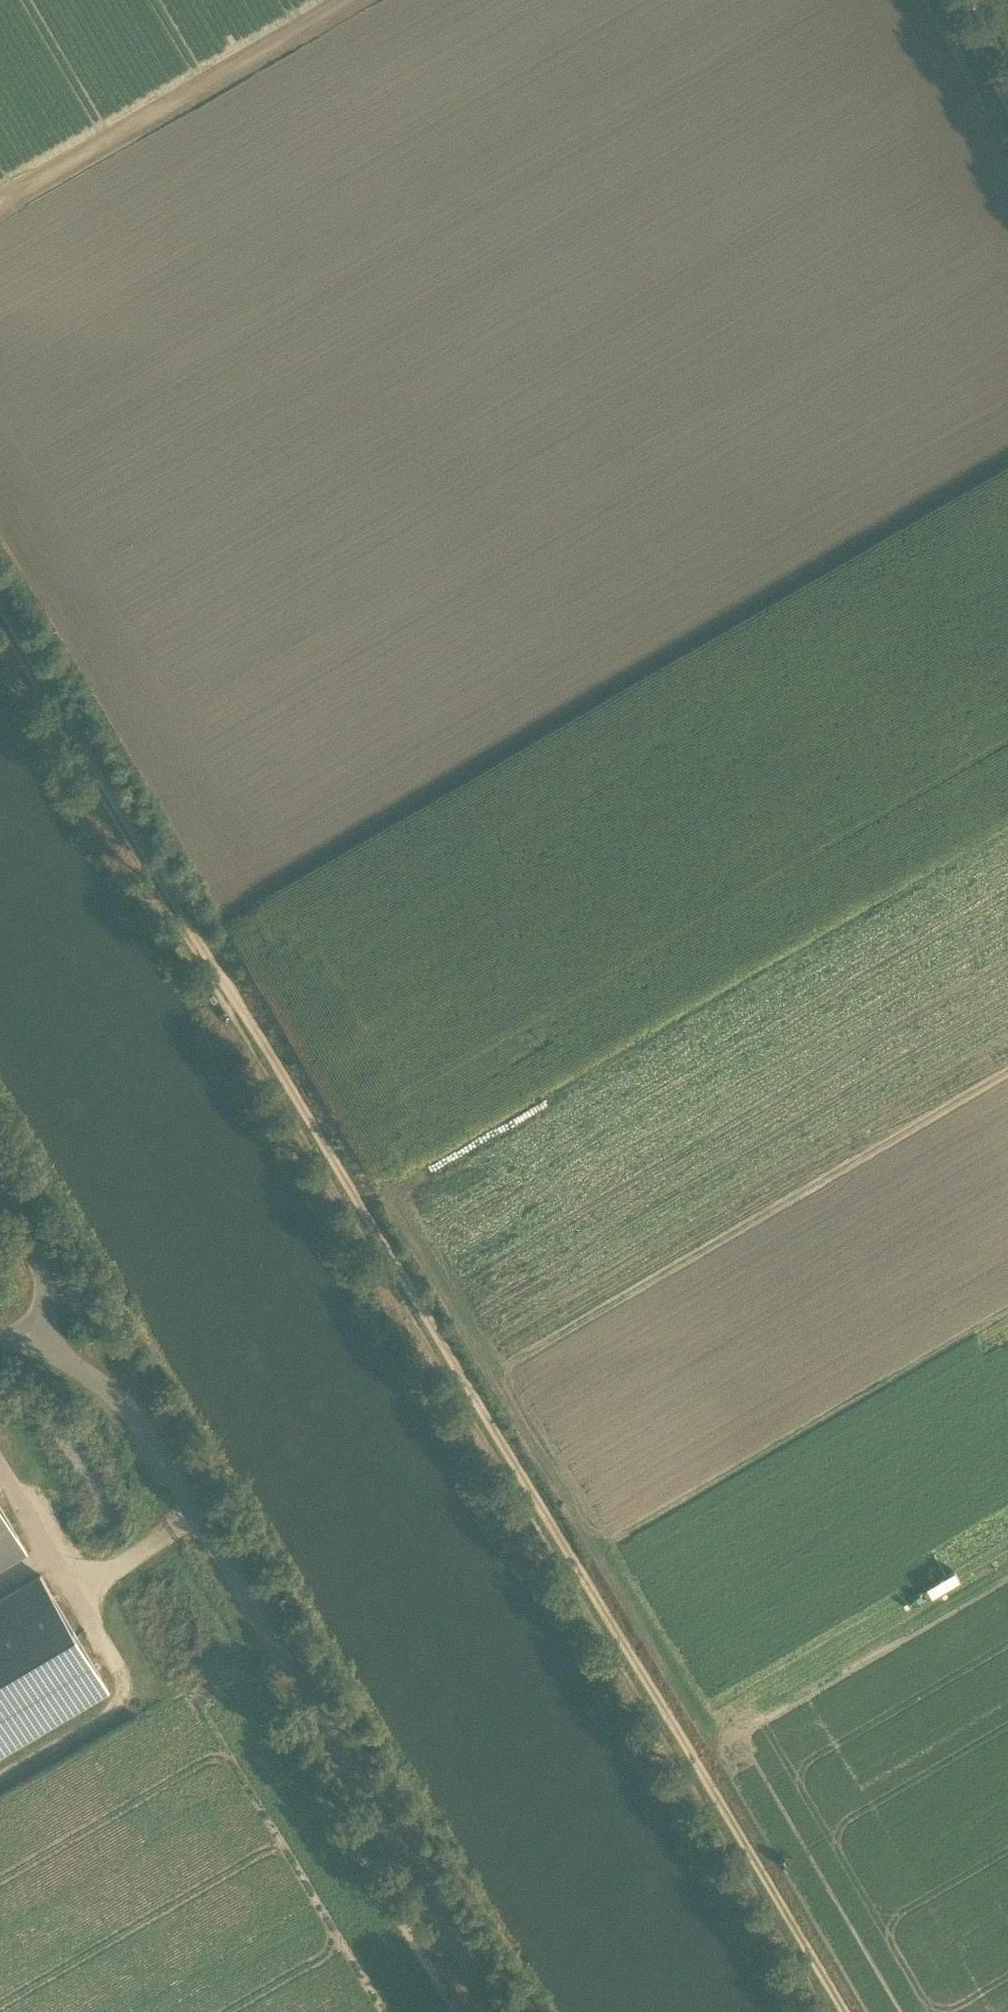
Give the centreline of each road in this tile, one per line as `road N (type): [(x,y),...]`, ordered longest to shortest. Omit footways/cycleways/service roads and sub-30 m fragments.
road 1 (track): [(0,605),(844,2011)]
road 2 (unclassified): [(501,2011),(147,1423),(48,1343)]
road 3 (unclassified): [(48,1343),(48,1254),(0,1177)]

